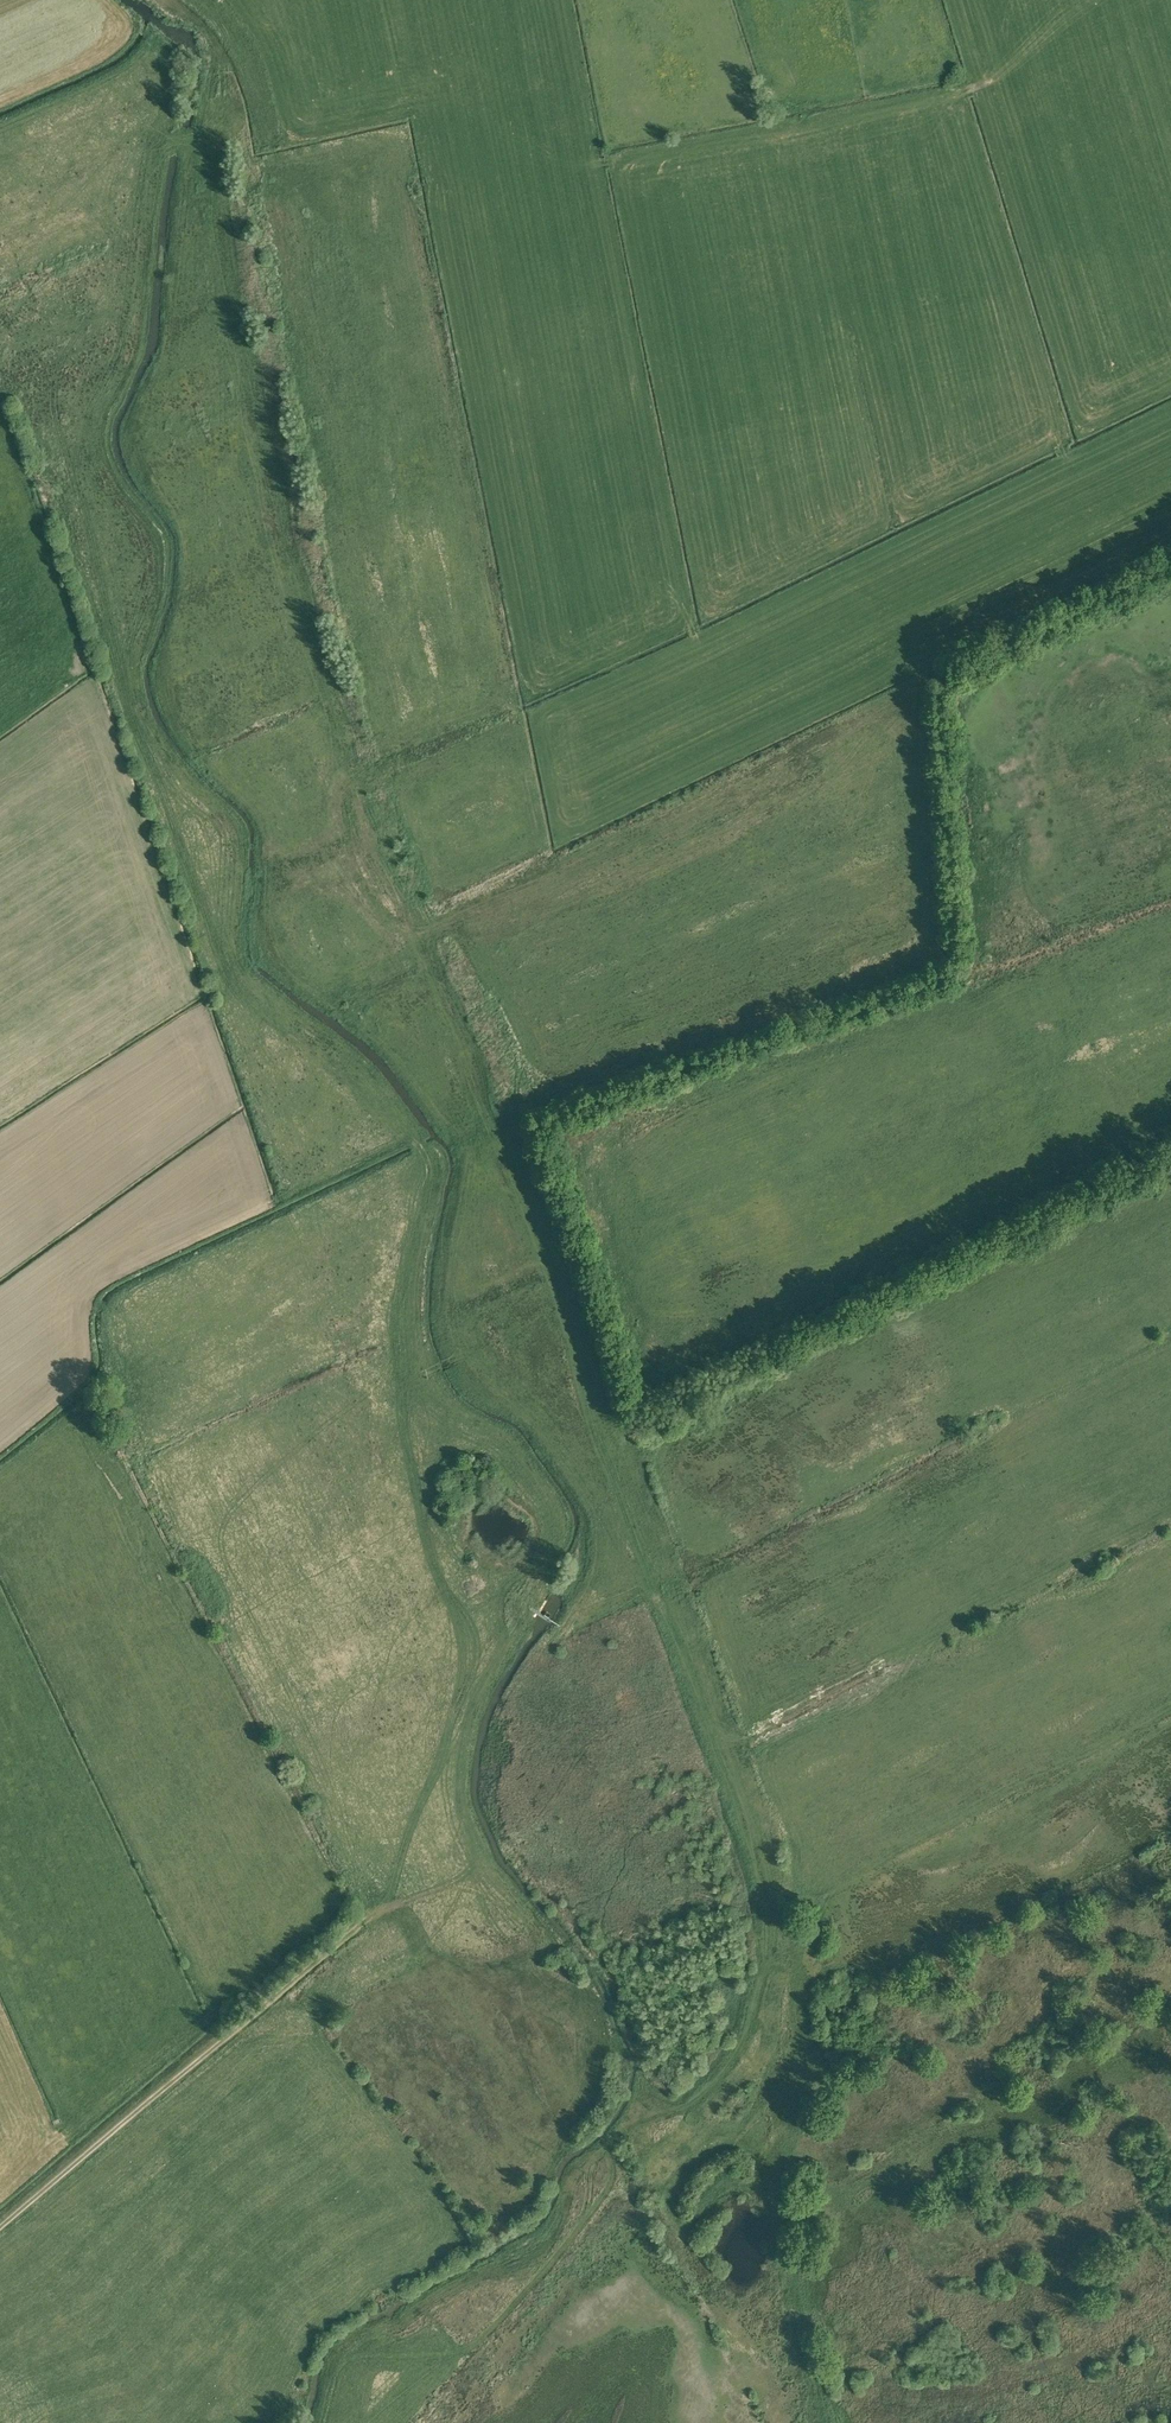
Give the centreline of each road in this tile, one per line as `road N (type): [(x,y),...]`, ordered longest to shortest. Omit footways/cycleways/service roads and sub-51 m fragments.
road 1 (track): [(0,2227),(294,1974),(383,1909),(481,1665),(541,1561),(556,1516),(504,1444),(409,1384),(399,1357),(428,1155),(359,1089),(238,997),(128,693),(156,548),(90,445),(122,363),(156,162),(162,145),(199,136),(218,63),(203,29),(171,0)]
road 2 (track): [(1170,559),(943,671)]

